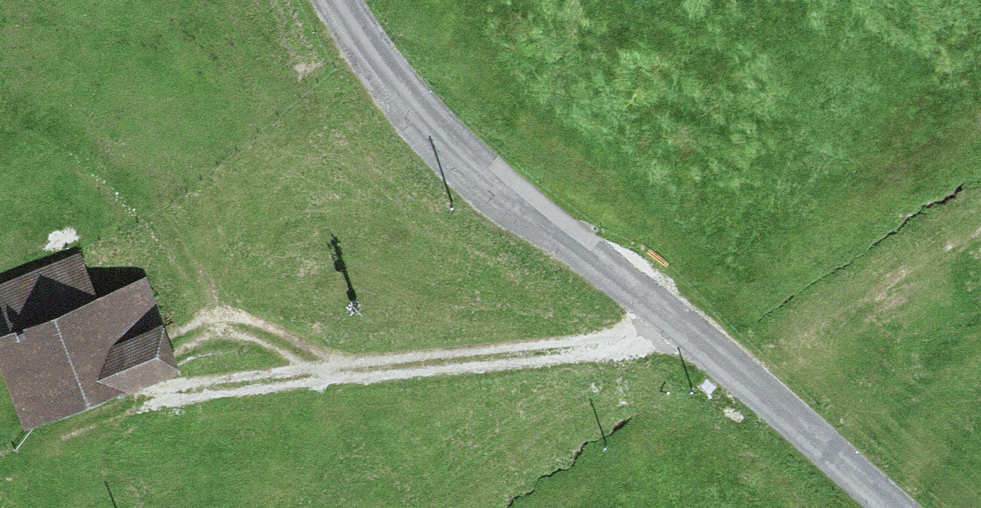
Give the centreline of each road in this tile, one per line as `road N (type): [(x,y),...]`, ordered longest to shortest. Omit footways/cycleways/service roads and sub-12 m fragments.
road 1 (unclassified): [(895,507),(683,324),(465,165),(387,74),(340,0)]
road 2 (track): [(170,397),(532,357),(683,324)]

